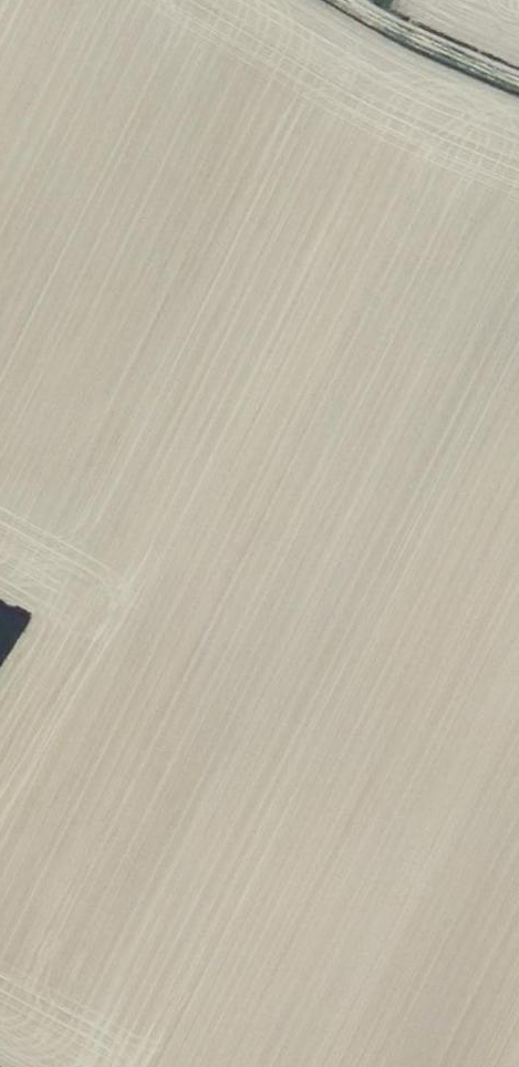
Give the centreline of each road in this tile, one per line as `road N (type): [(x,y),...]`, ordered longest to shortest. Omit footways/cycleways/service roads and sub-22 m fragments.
road 1 (track): [(518,78),(342,0)]

